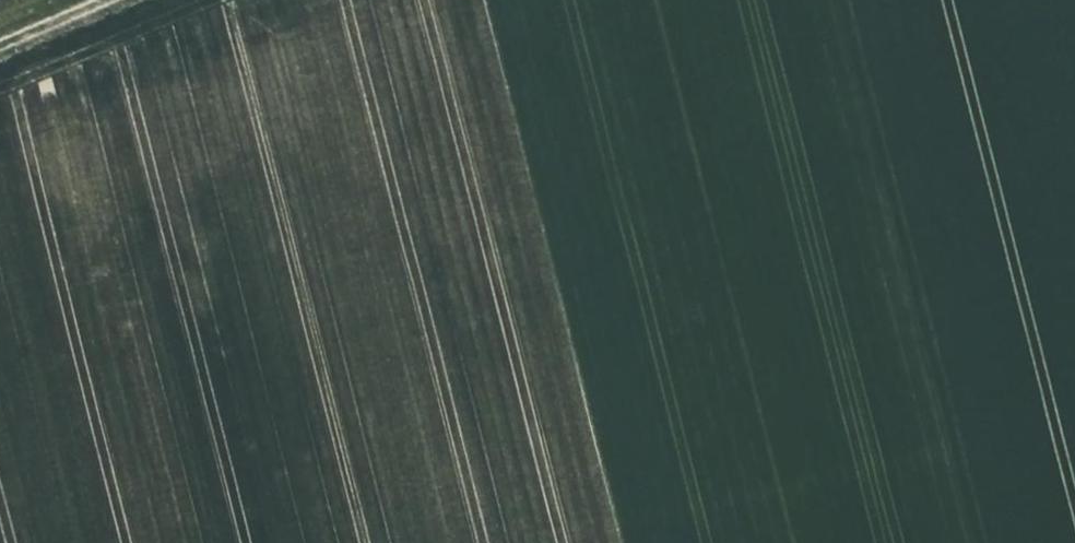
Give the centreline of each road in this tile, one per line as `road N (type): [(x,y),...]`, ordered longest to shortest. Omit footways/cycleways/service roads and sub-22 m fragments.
road 1 (track): [(122,0),(0,51)]

